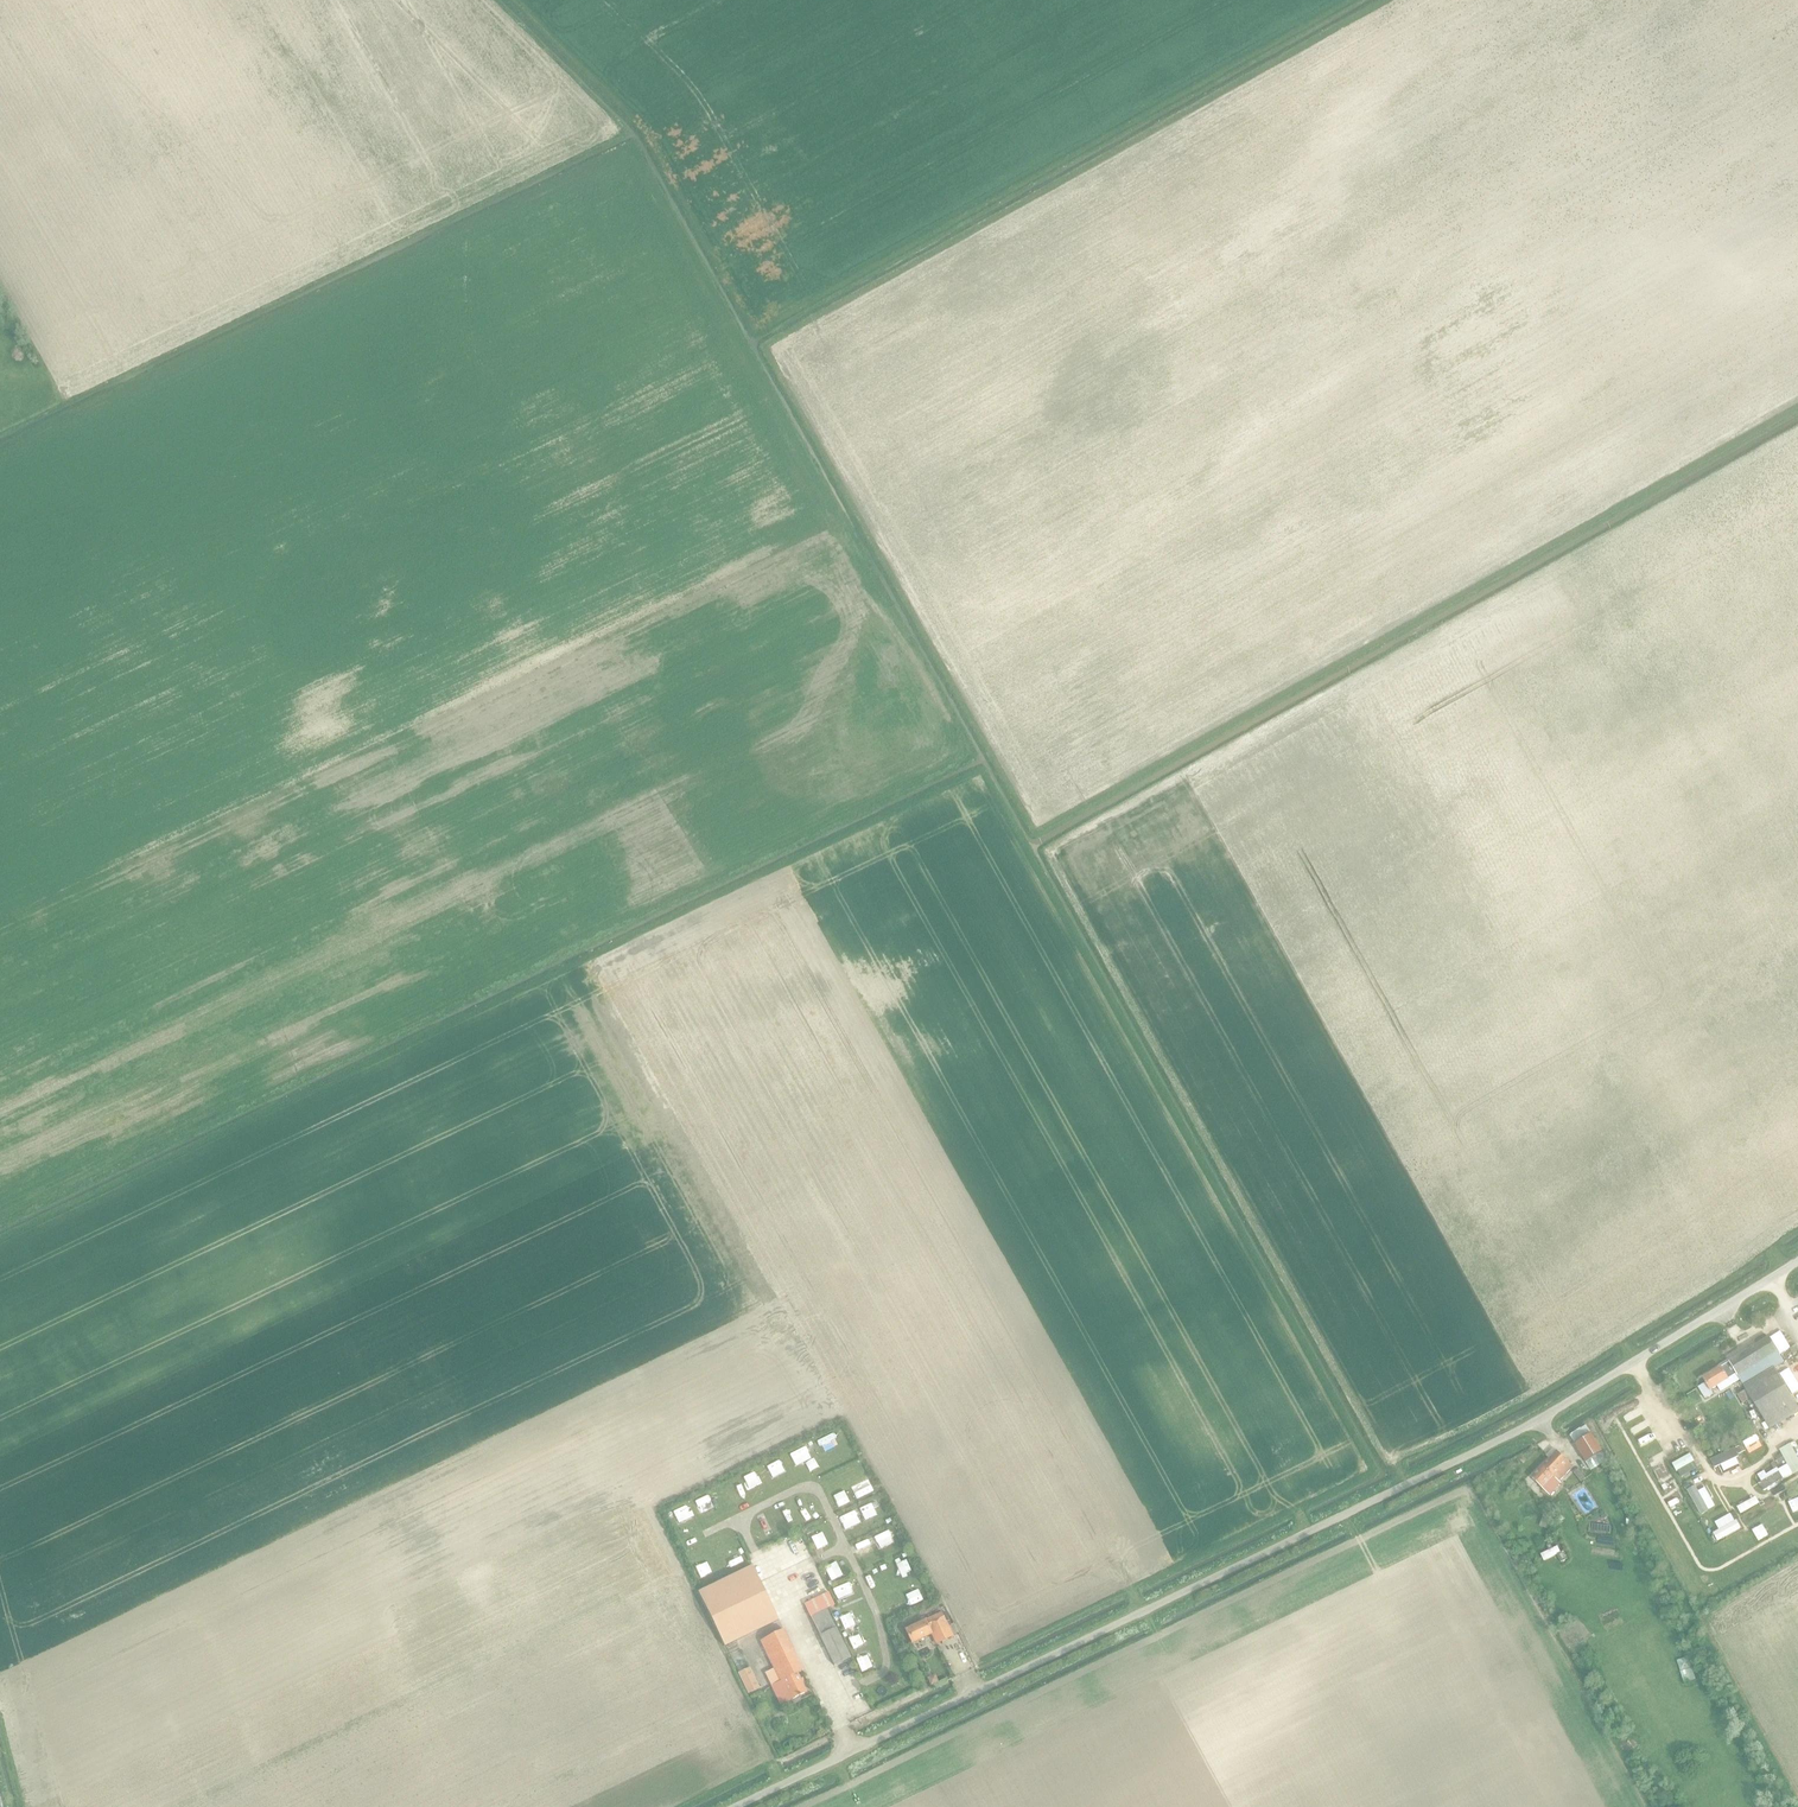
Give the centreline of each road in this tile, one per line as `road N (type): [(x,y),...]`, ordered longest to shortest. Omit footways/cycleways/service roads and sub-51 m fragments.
road 1 (unclassified): [(724,1806),(1539,1420),(1797,1262)]

